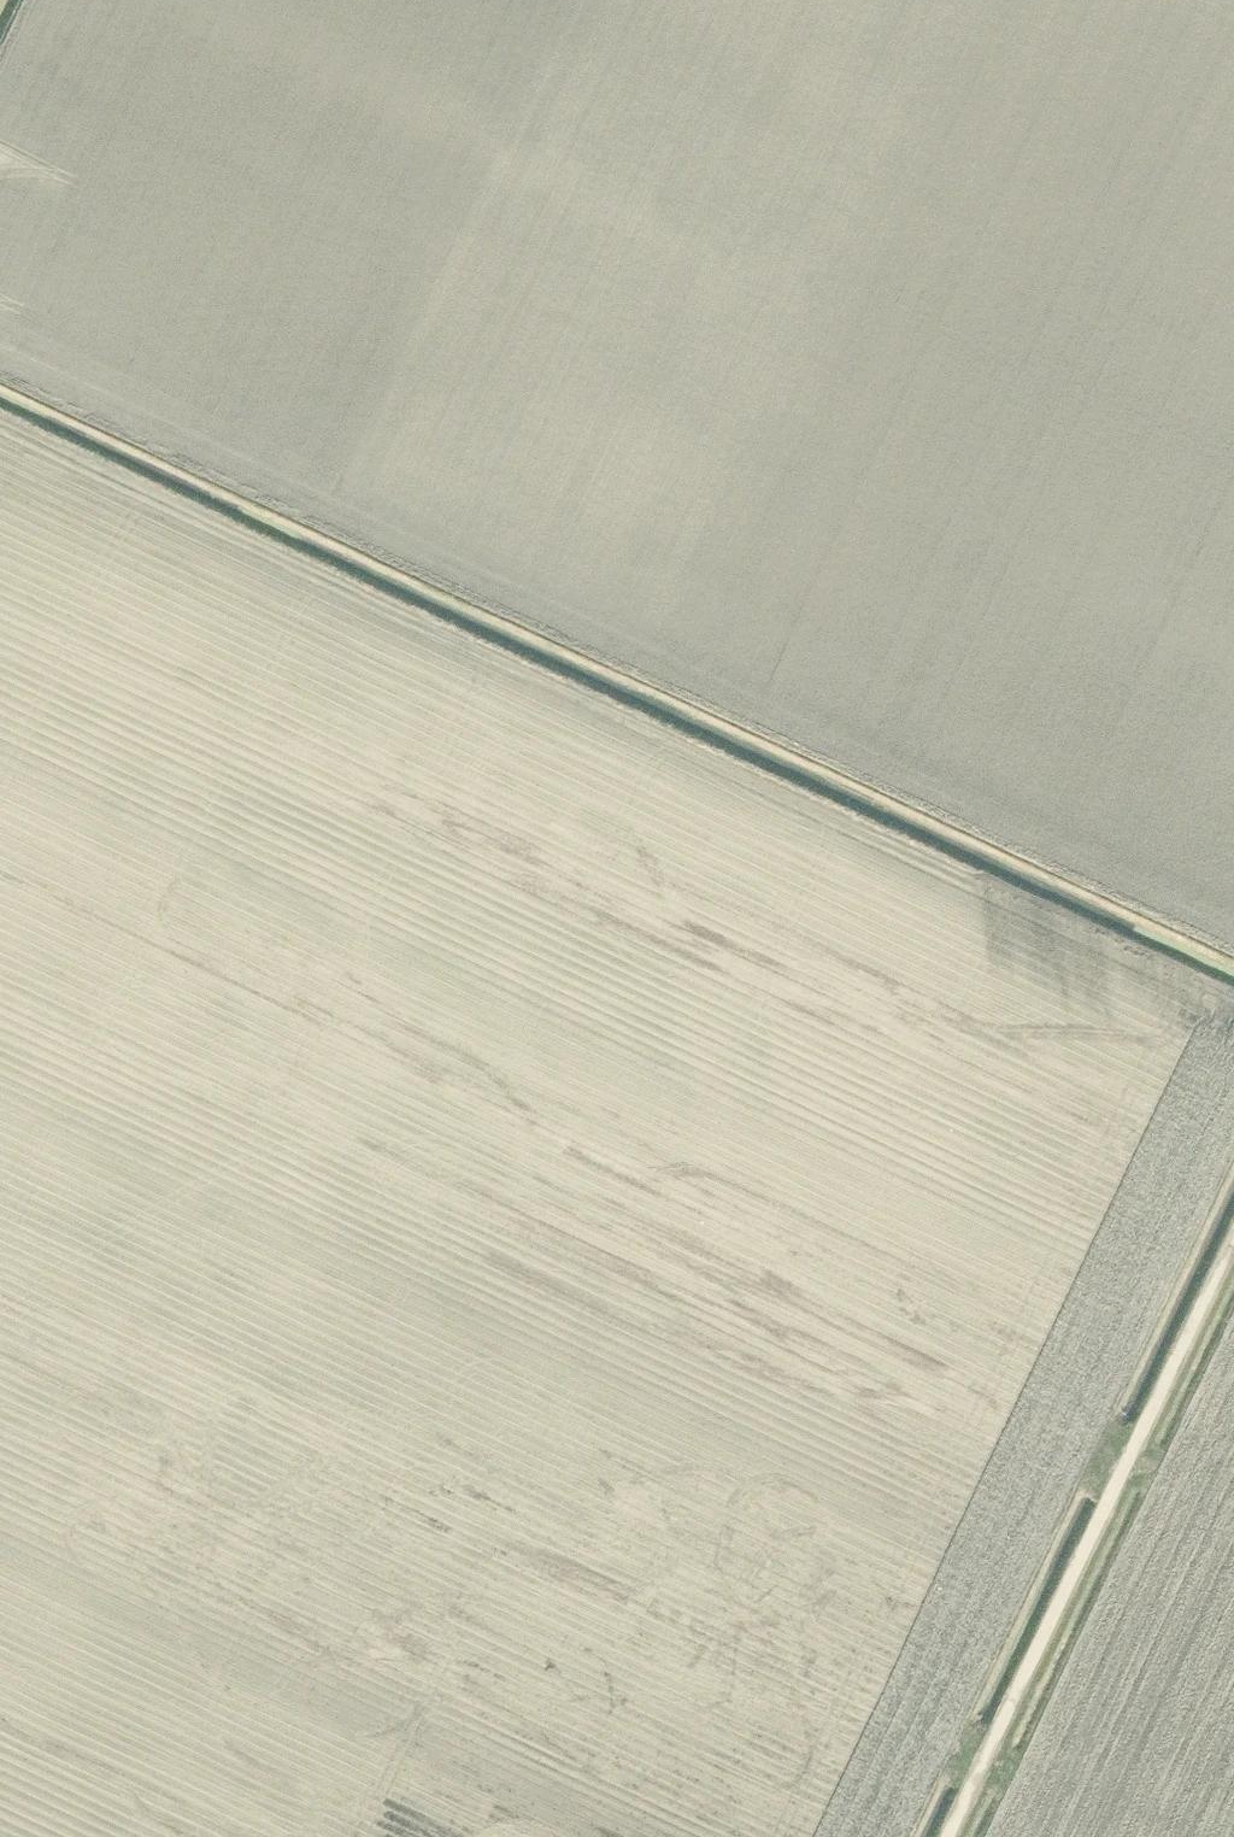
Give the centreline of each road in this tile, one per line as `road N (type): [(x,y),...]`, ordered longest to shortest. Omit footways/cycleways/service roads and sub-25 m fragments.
road 1 (track): [(945,1836),(1233,1237)]

